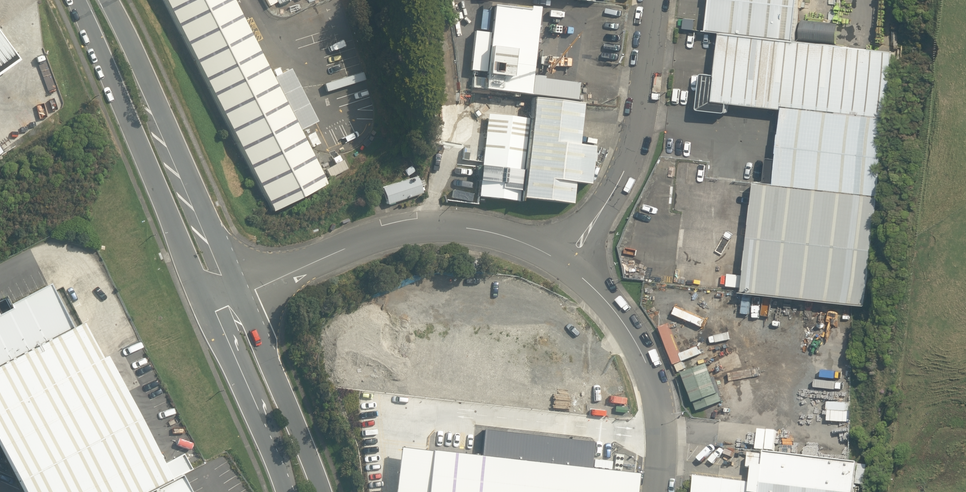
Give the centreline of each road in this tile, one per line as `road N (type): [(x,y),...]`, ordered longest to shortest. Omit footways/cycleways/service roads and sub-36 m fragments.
road 1 (unclassified): [(235,291),(334,245),(409,225),(500,234),(566,264)]
road 2 (unclassified): [(204,302),(84,0)]
road 3 (unclassified): [(109,0),(235,291)]
road 4 (unclassified): [(566,264),(626,166),(654,0)]
road 5 (unclassified): [(566,264),(612,308),(649,373),(662,438),(657,491)]
road 6 (unclassified): [(235,291),(319,491)]
road 7 (unclassified): [(285,491),(204,302)]

